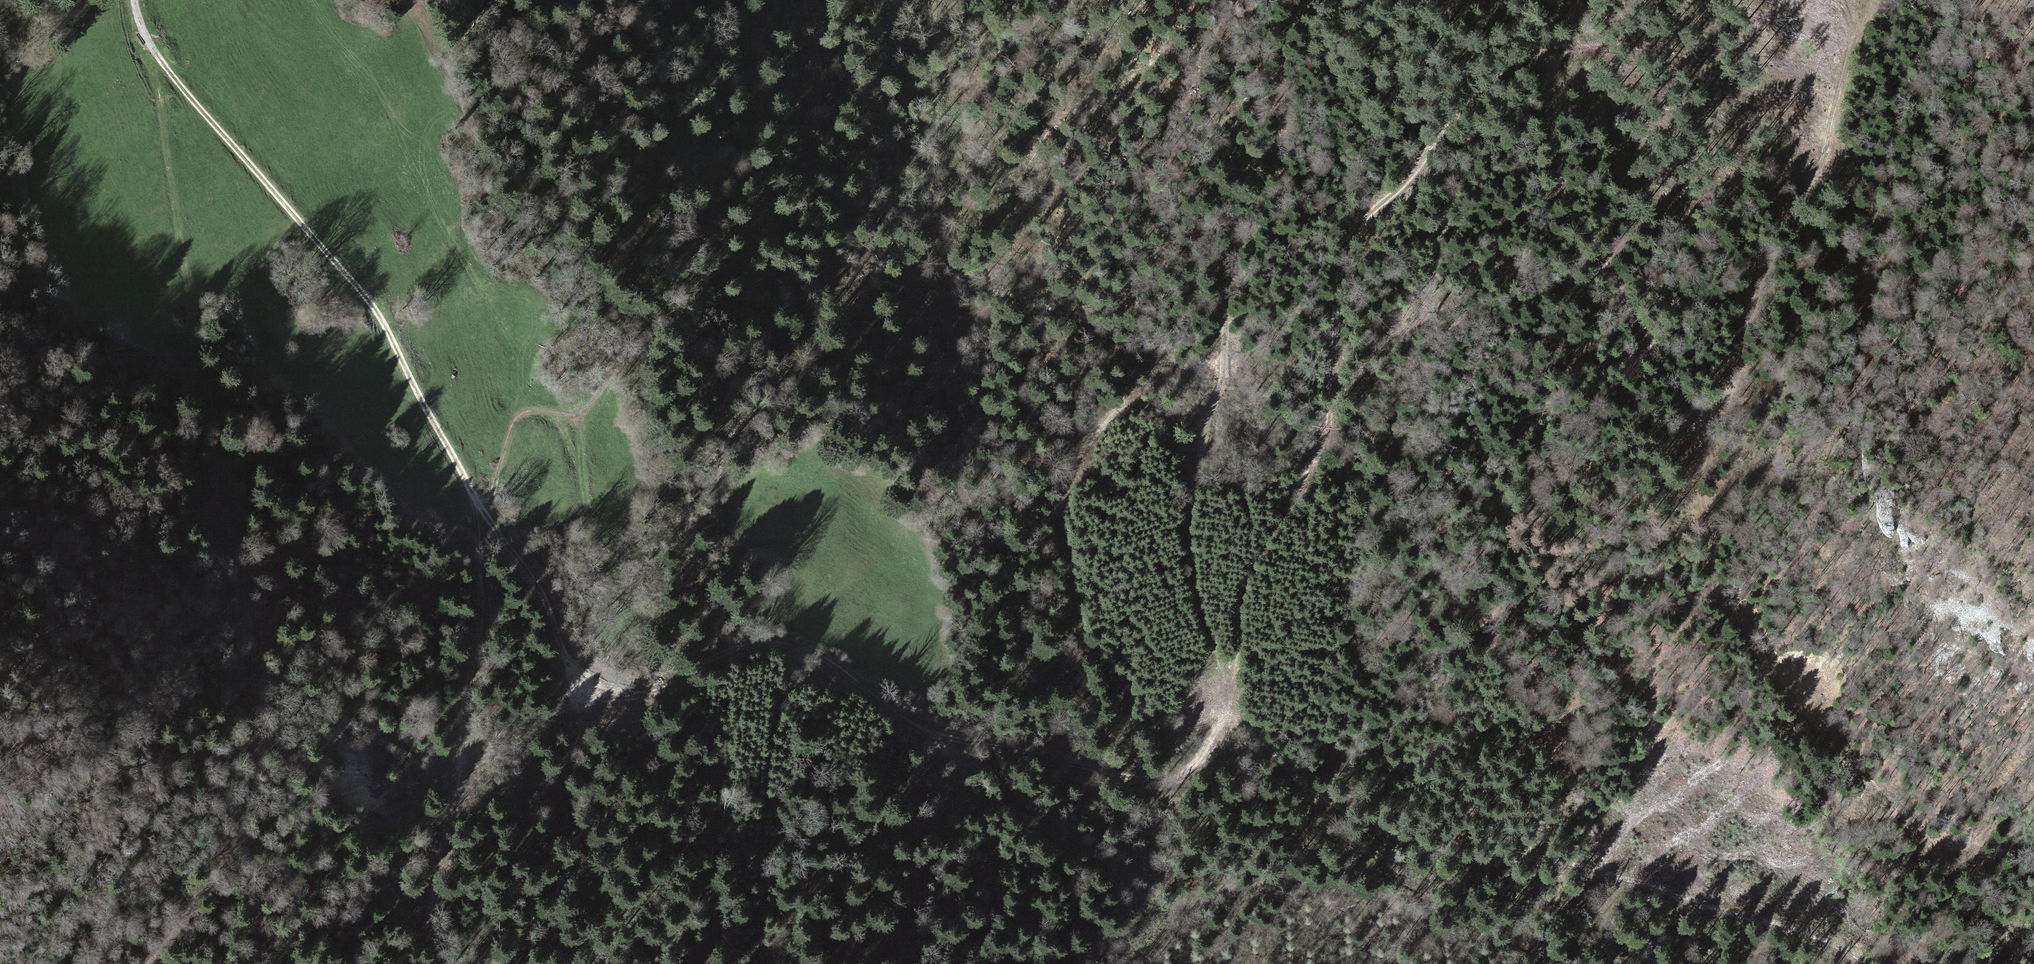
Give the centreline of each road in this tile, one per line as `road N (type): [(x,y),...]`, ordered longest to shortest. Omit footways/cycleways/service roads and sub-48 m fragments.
road 1 (track): [(1233,712),(1246,585),(1319,454),(1334,379),(1341,266),(1372,212),(1500,73),(1531,56),(1551,56),(1557,70),(1547,116),(1575,213),(1702,429),(1736,379),(1767,250),(1822,165),(1871,0)]
road 2 (track): [(154,56),(367,300),(478,503),(535,581),(582,677),(614,693),(649,695),(727,650),(777,643),(841,671),(917,727),(1150,786),(1190,769),(1233,712)]
road 3 (track): [(142,963),(218,859),(238,814),(252,712),(154,56)]
road 4 (track): [(1299,8),(1281,61),(1277,154),(1234,255),(1223,368),(1189,508),(1194,587),(1233,712)]
road 5 (track): [(917,727),(1045,810),(1151,896),(1196,904),(1256,884),(1302,882),(1393,901),(1436,927),(1529,943),(1554,963)]
road 6 (track): [(1851,963),(1639,884),(1568,868),(1461,860),(1414,845),(1313,791),(1233,712)]
road 7 (track): [(1702,429),(1708,535),(1729,603),(1768,663),(1973,908),(2006,963)]
road 8 (track): [(478,503),(492,491),(520,415),(576,414),(619,371),(574,0)]
road 9 (track): [(808,0),(862,259),(903,293),(930,289),(941,268),(948,118)]
road 10 (track): [(478,503),(478,636),(432,913),(436,963)]
road 11 (track): [(576,414),(610,640)]
road 12 (track): [(1984,0),(2033,119)]

